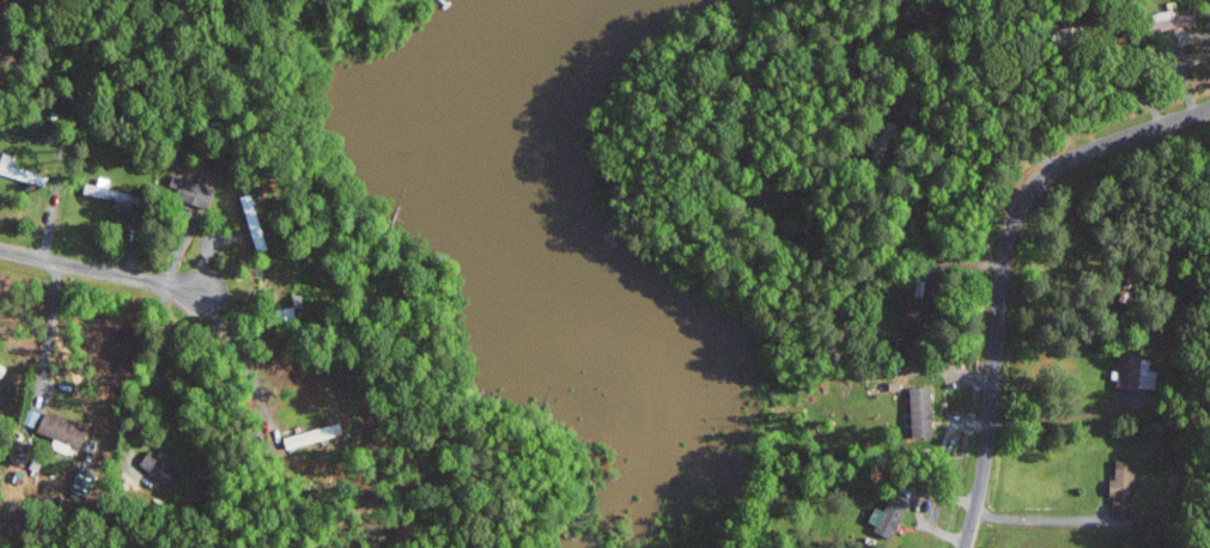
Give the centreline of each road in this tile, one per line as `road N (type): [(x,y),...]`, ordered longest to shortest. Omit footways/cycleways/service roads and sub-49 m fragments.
road 1 (residential): [(1209,108),(1088,148),(1054,169),(1022,208),(1003,268),(984,458),(965,547)]
road 2 (residential): [(0,249),(200,290)]

